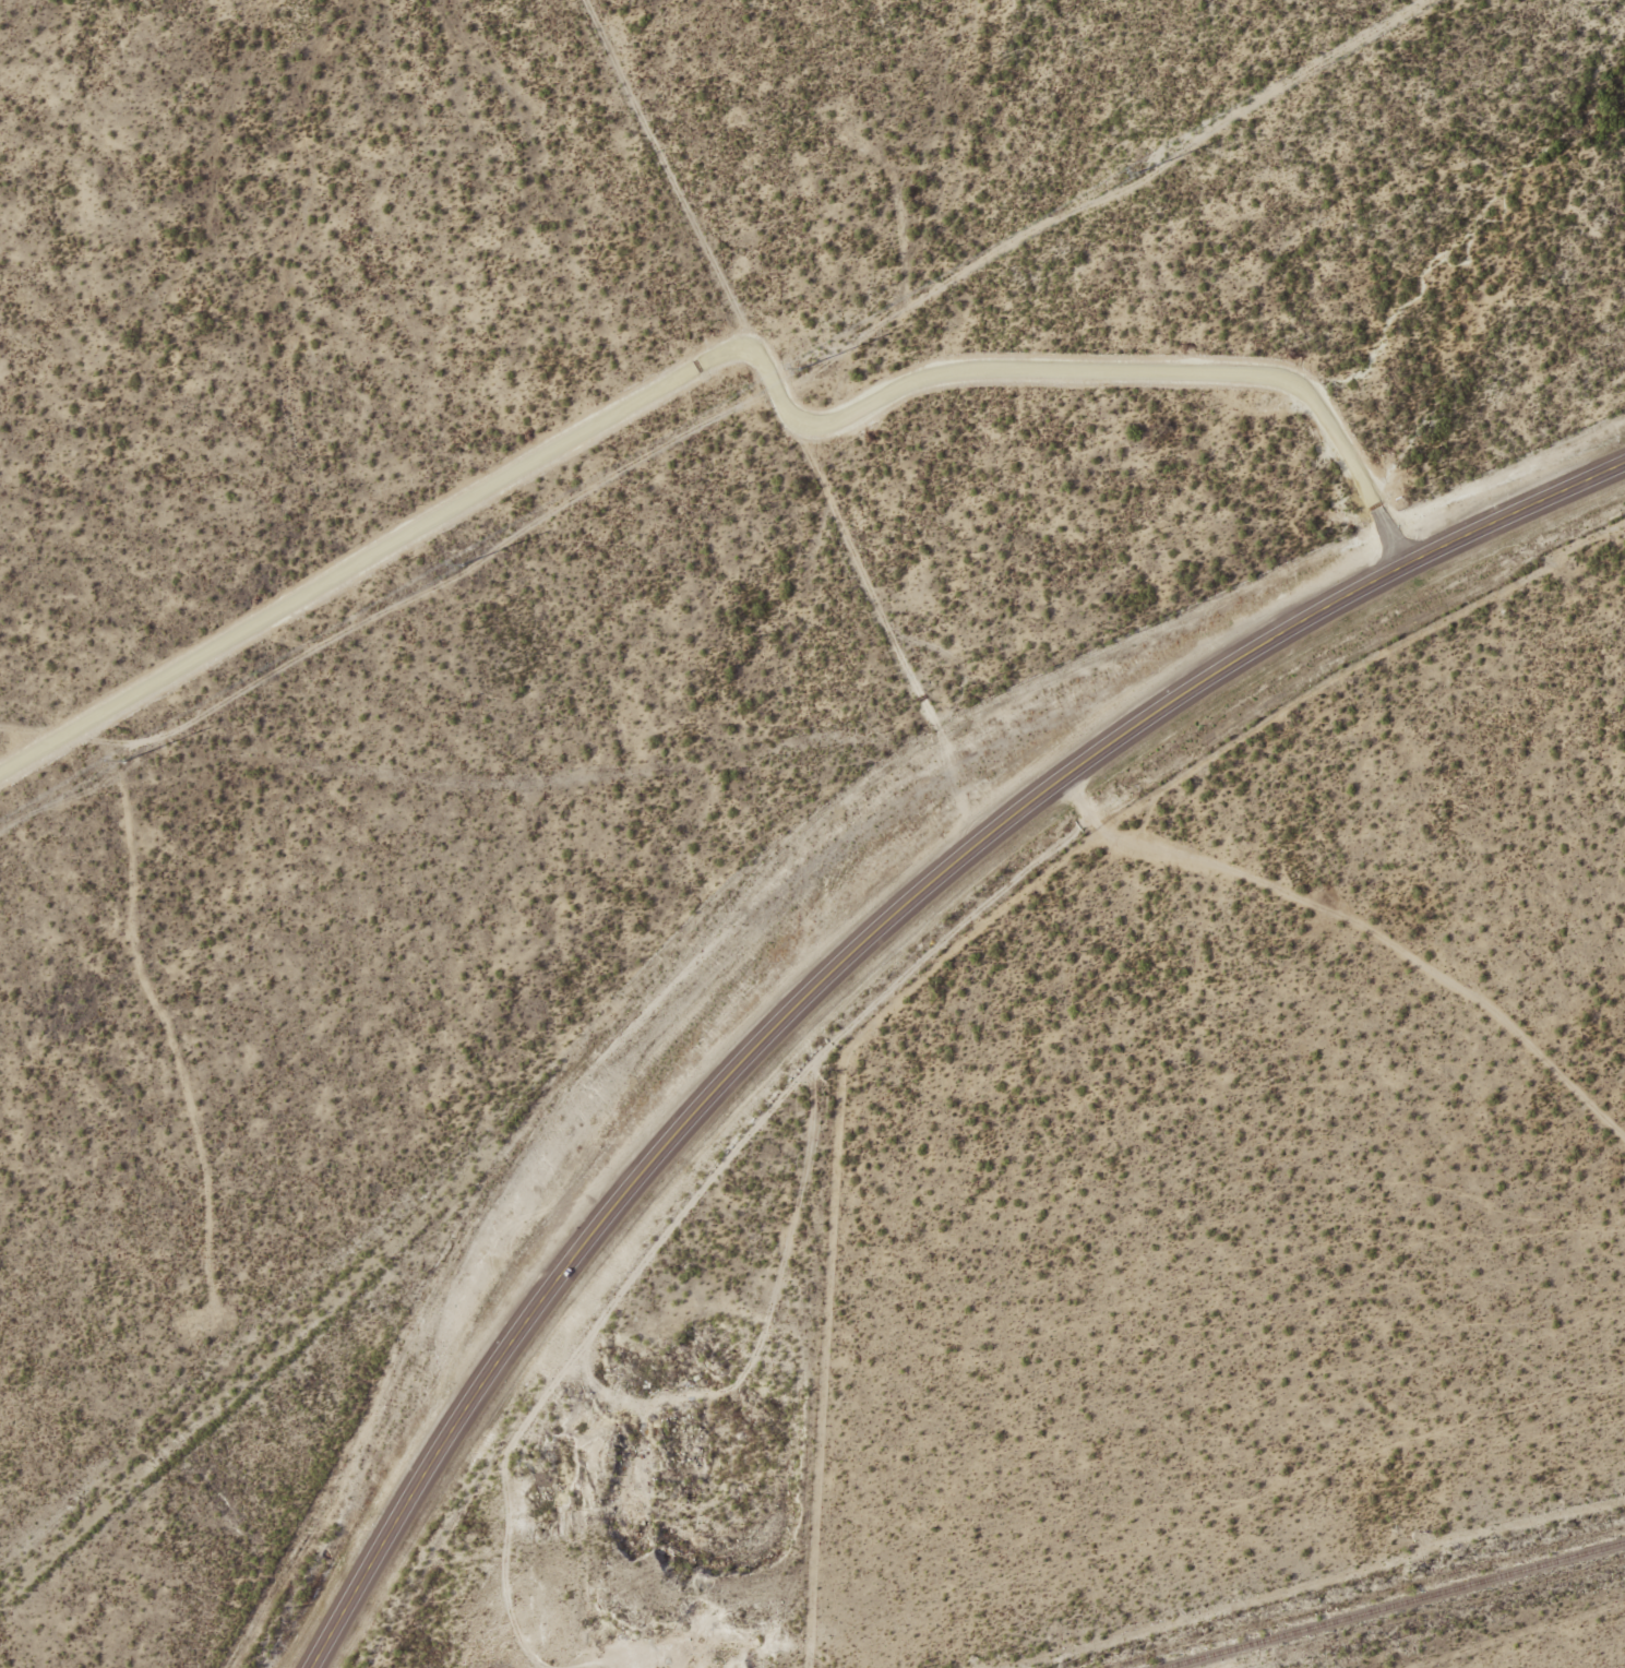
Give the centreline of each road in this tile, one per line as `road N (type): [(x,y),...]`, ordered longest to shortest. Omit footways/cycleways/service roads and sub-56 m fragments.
road 1 (trunk): [(321,1667),(405,1521),(554,1301),(782,1028),(997,830),(1241,656),(1516,508),(1624,461)]
road 2 (track): [(0,727),(528,787),(616,781),(868,736),(921,766),(958,752)]
road 3 (track): [(997,830),(588,0)]
road 4 (track): [(1388,1667),(1624,1607)]

